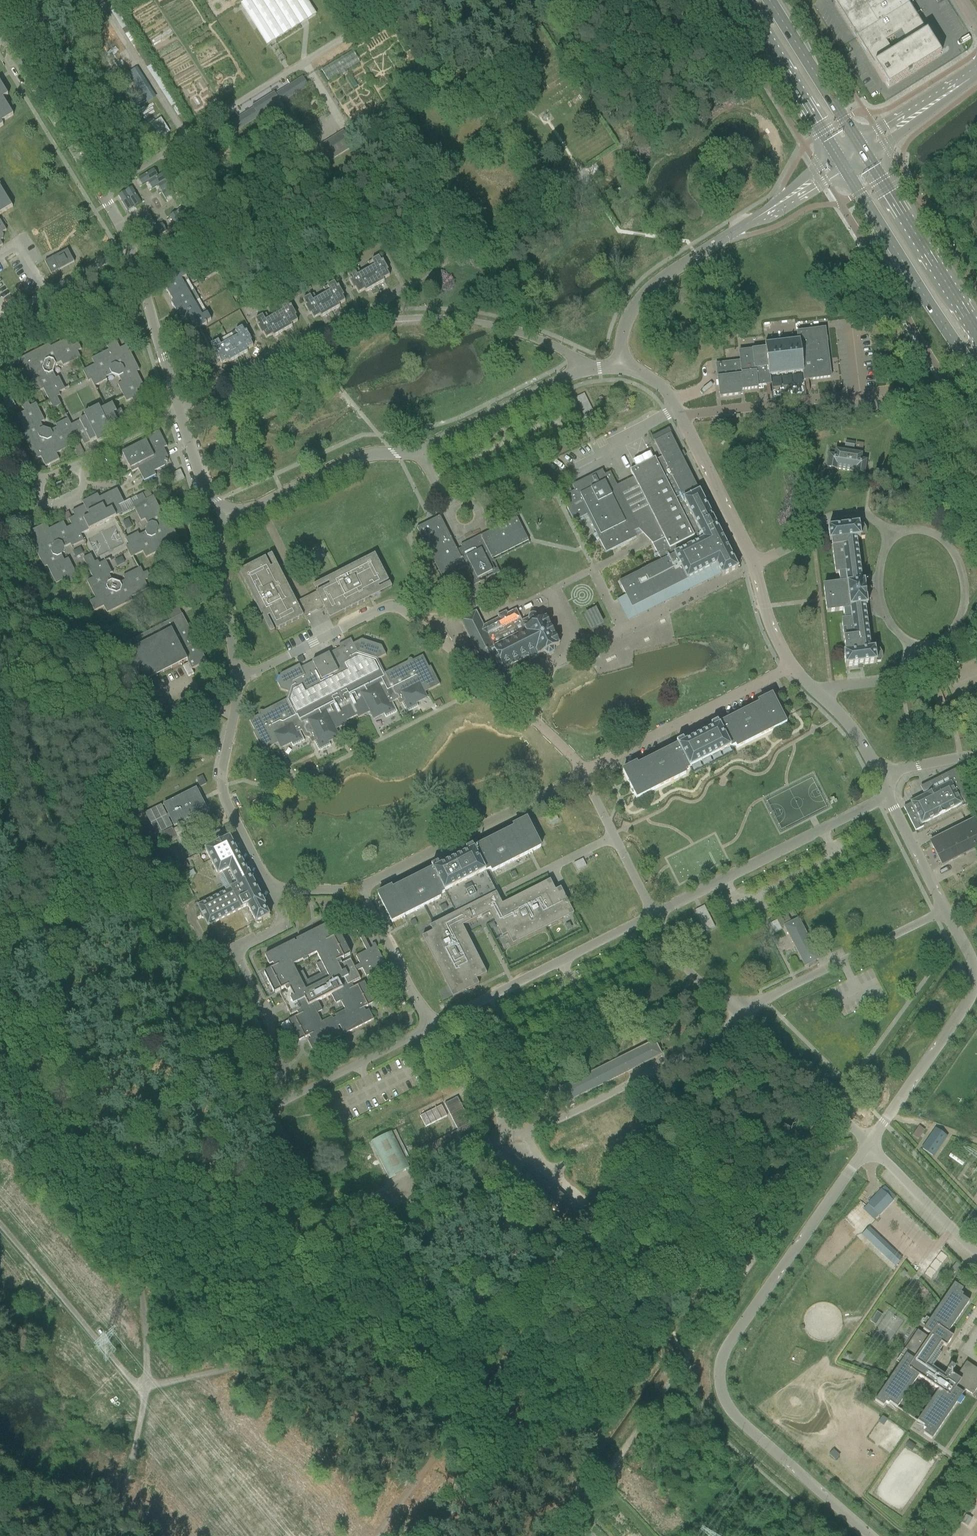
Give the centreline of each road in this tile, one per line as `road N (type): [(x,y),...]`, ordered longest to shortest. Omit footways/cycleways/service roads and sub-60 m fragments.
road 1 (primary): [(844,171),(976,375)]
road 2 (unclassified): [(774,209),(653,285),(627,318),(619,367)]
road 3 (primary): [(976,336),(866,158)]
road 4 (primary): [(741,0),(835,155)]
road 5 (primary): [(856,142),(771,0)]

